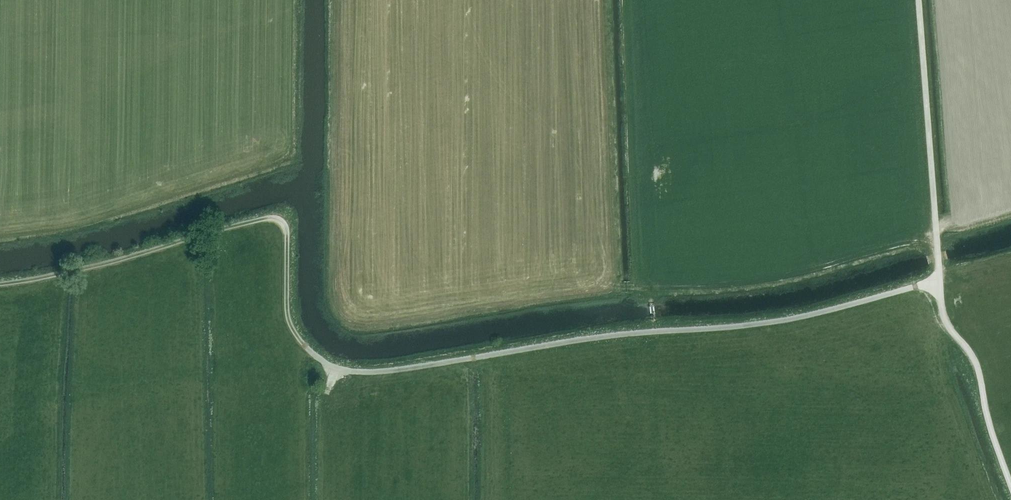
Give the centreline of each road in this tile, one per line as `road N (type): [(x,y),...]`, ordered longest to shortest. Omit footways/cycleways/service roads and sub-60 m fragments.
road 1 (unclassified): [(1010,485),(974,359),(943,313),(939,278),(778,322),(602,336),(383,371),(331,365),(295,332),(287,232),(274,217),(0,284)]

